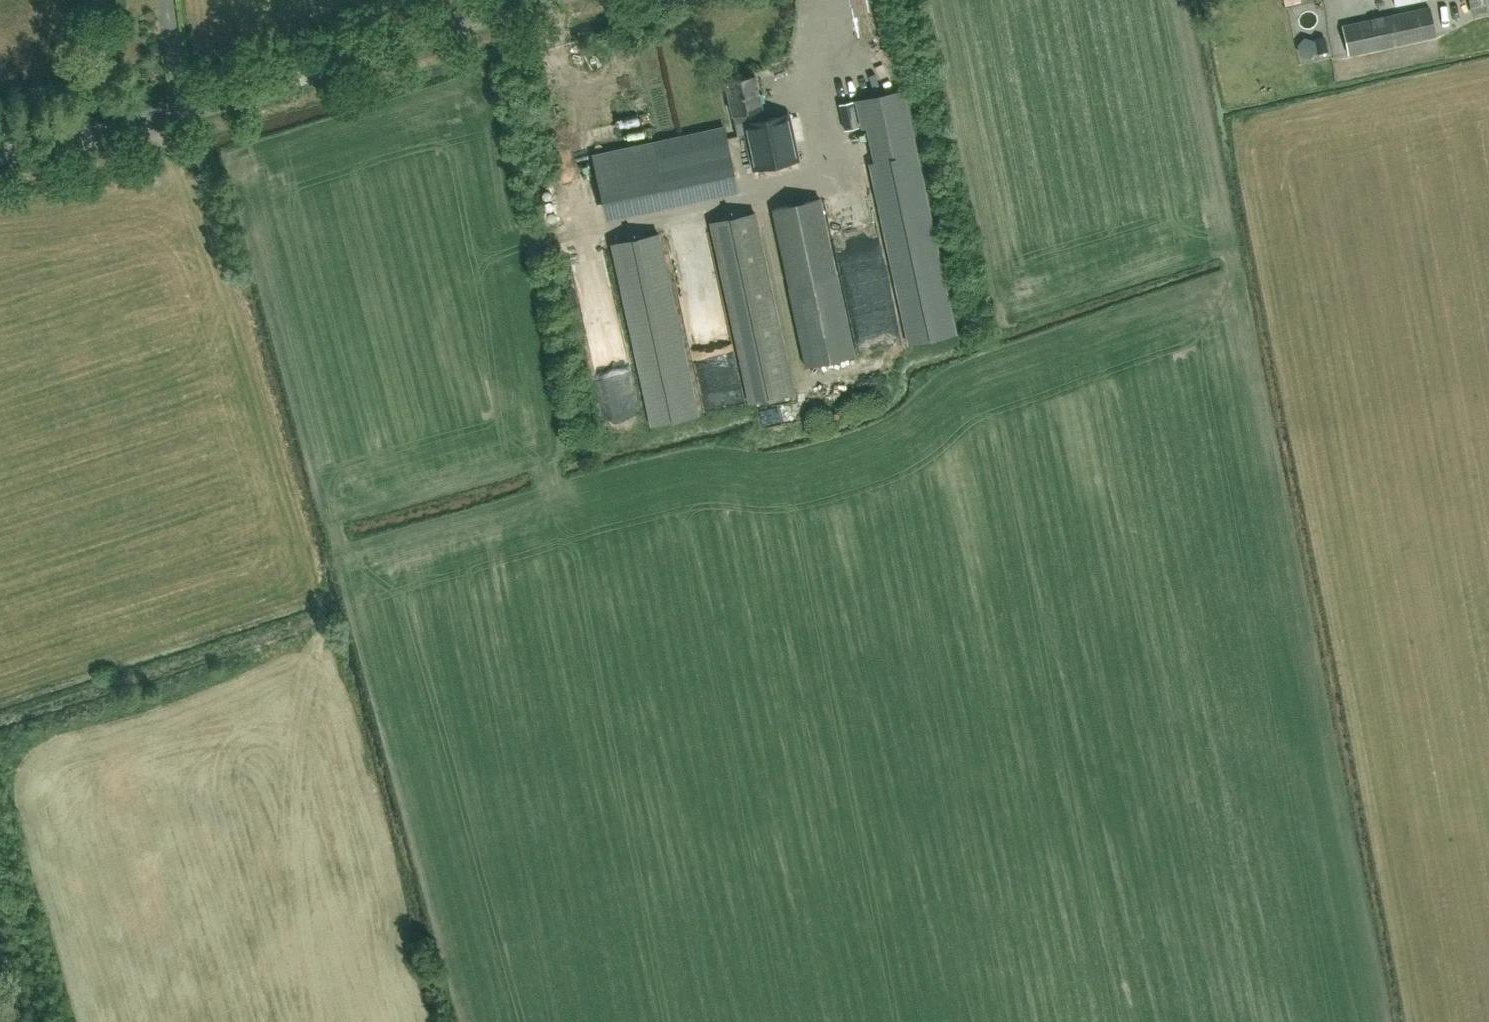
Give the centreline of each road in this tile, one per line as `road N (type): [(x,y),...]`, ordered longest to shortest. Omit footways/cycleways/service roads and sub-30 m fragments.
road 1 (tertiary): [(0,153),(186,109),(532,0)]

